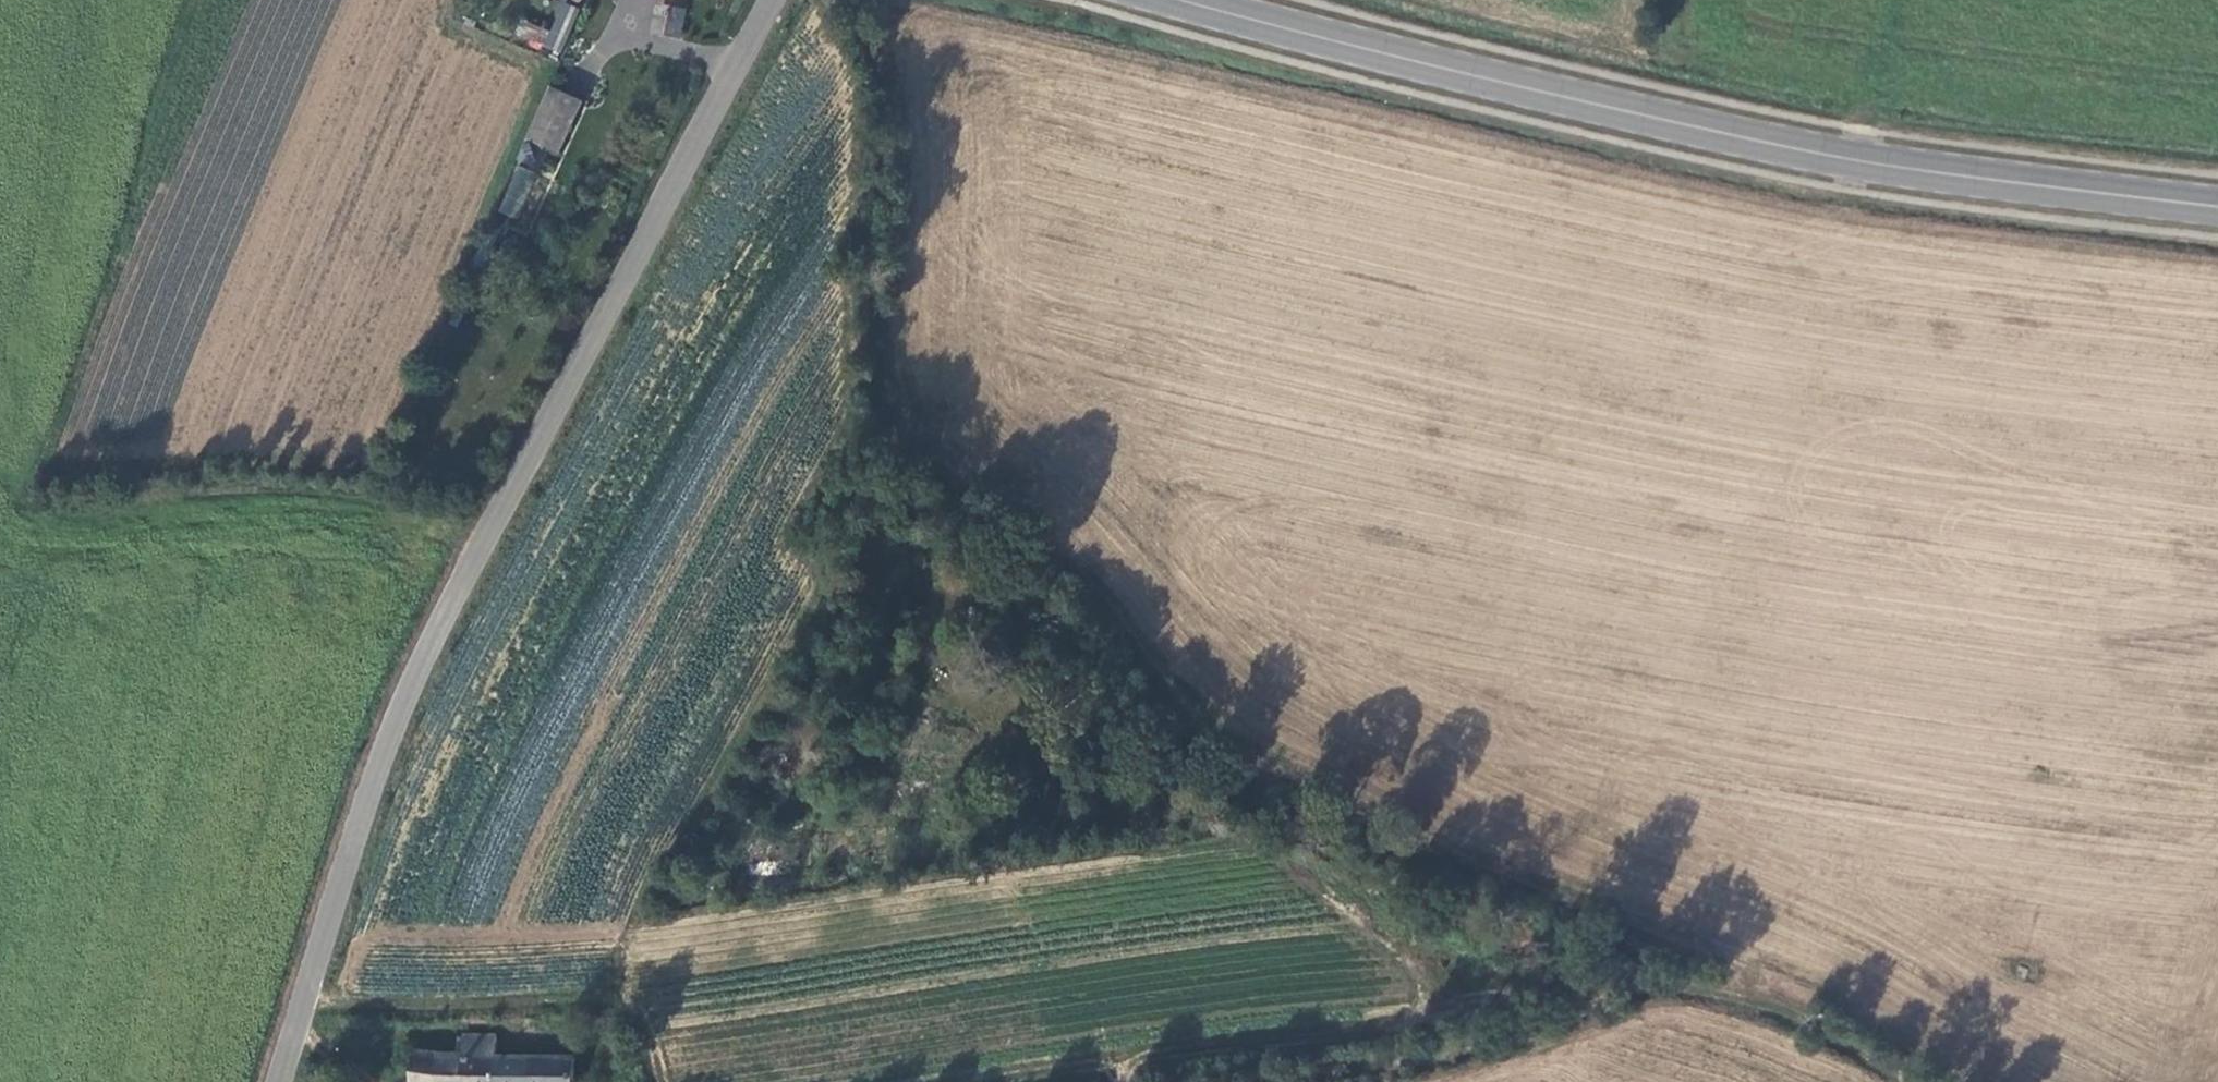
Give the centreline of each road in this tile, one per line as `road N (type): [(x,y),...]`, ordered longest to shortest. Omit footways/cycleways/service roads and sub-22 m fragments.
road 1 (tertiary): [(768,0),(389,729),(279,1081)]
road 2 (secondary): [(1197,0),(1798,154),(2217,211)]
road 3 (track): [(890,442),(868,310),(887,90),(867,0)]

